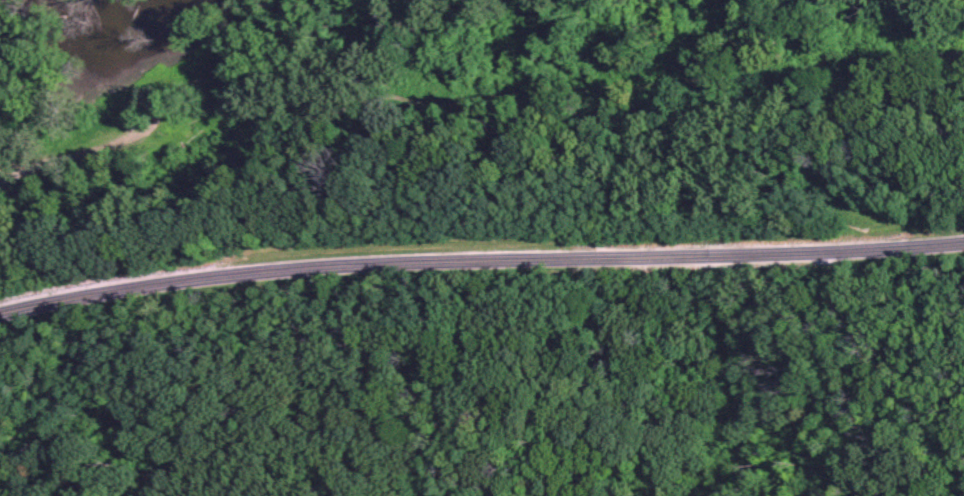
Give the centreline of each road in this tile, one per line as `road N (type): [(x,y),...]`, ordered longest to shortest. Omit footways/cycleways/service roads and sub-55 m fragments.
road 1 (secondary): [(0,313),(284,270),(963,245)]
road 2 (residential): [(128,145),(215,73),(654,55),(963,23)]
road 3 (residential): [(0,183),(59,158),(128,145)]

